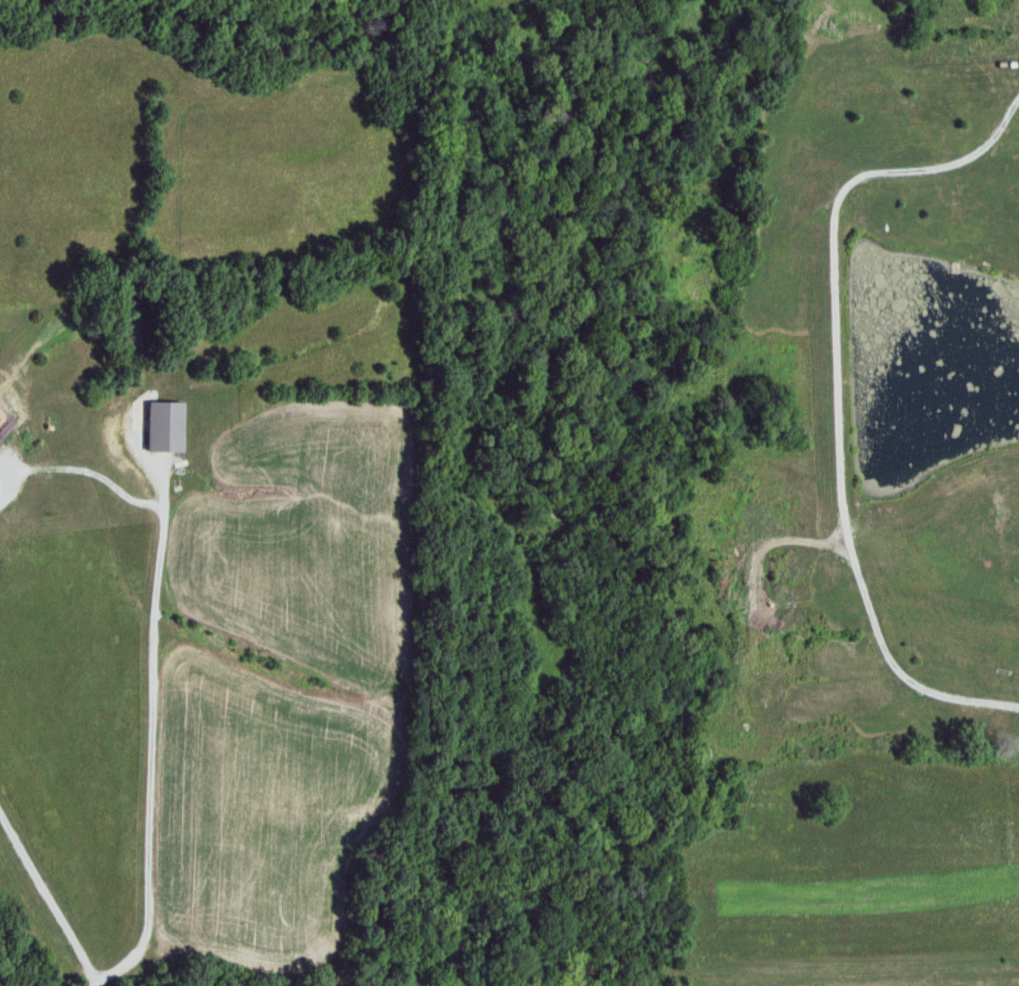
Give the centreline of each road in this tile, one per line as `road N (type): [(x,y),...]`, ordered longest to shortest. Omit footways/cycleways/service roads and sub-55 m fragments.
road 1 (residential): [(1018,268),(985,198),(986,149),(1018,117)]

